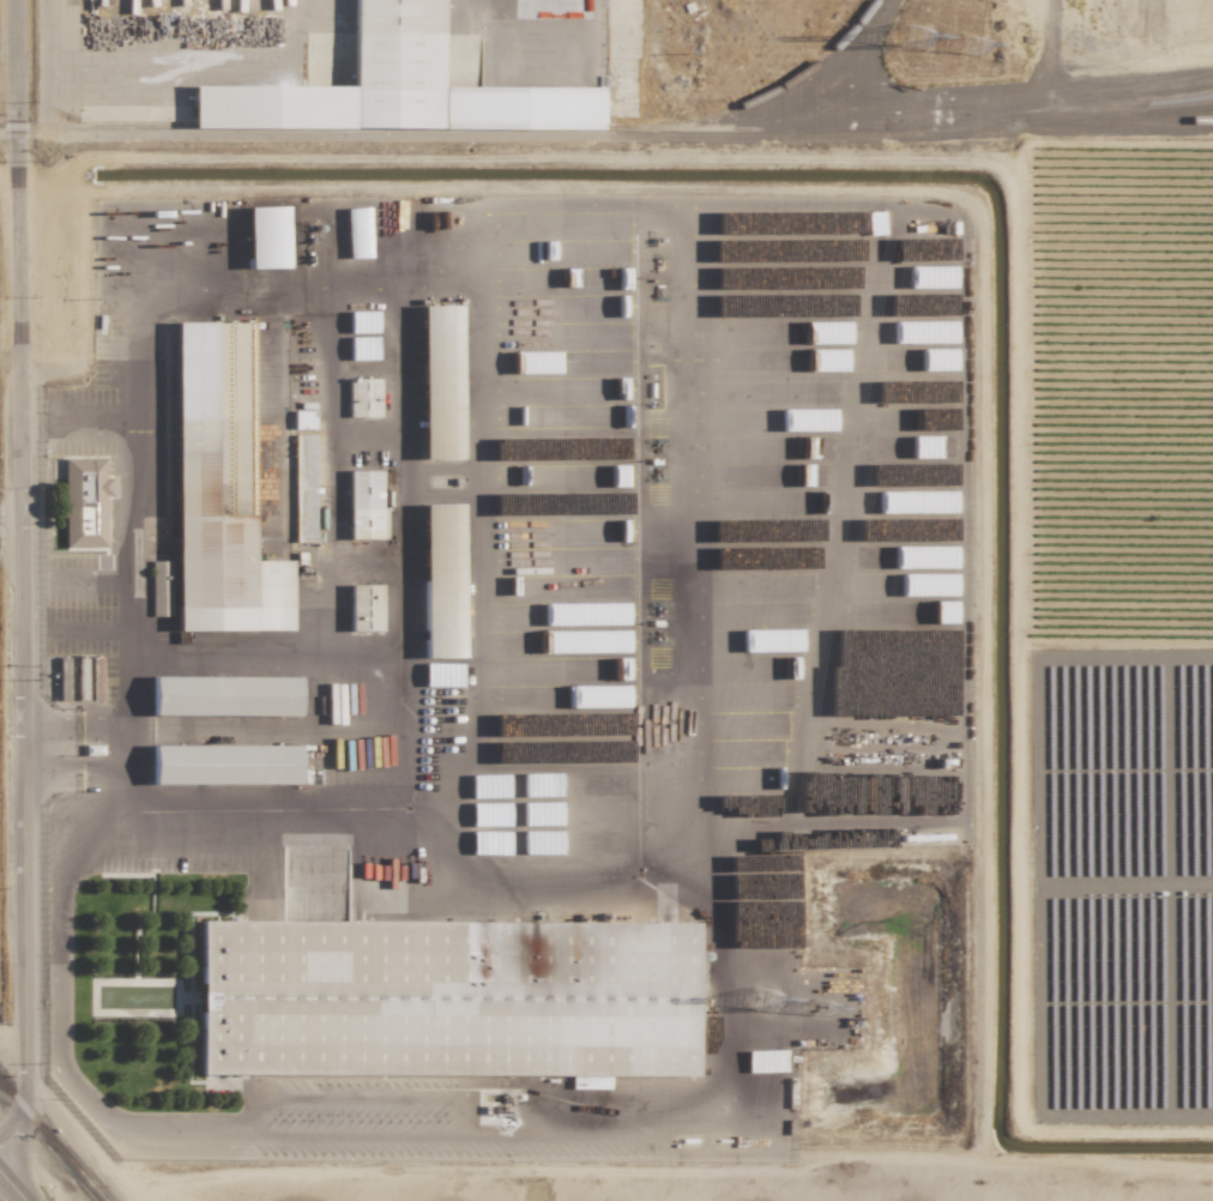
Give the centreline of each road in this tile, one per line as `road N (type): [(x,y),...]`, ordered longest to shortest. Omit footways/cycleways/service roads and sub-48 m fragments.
road 1 (tertiary): [(13,342),(26,1046),(18,1122),(0,1147)]
road 2 (tertiary): [(9,0),(13,321)]

